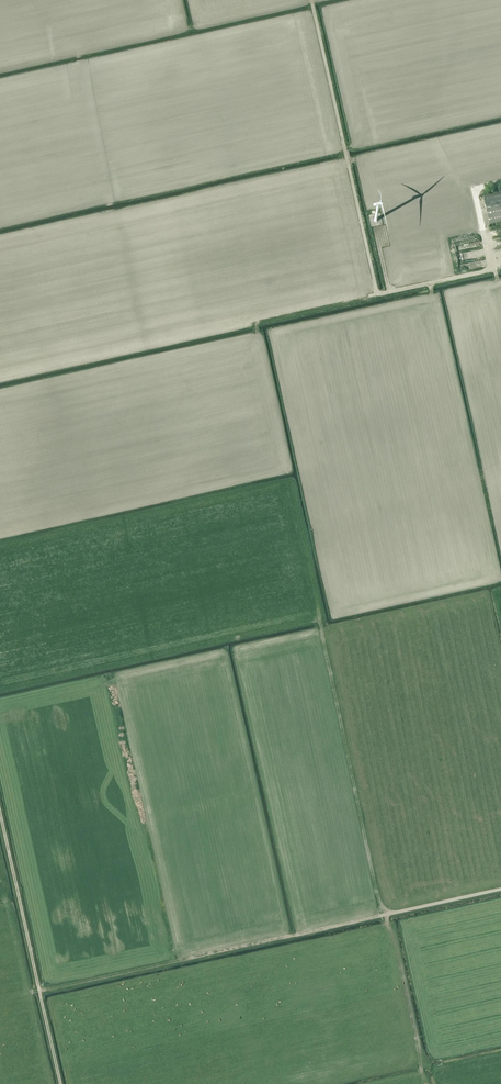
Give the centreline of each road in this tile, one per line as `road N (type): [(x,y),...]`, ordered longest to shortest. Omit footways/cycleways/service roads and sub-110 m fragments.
road 1 (track): [(61,1083),(0,810)]

